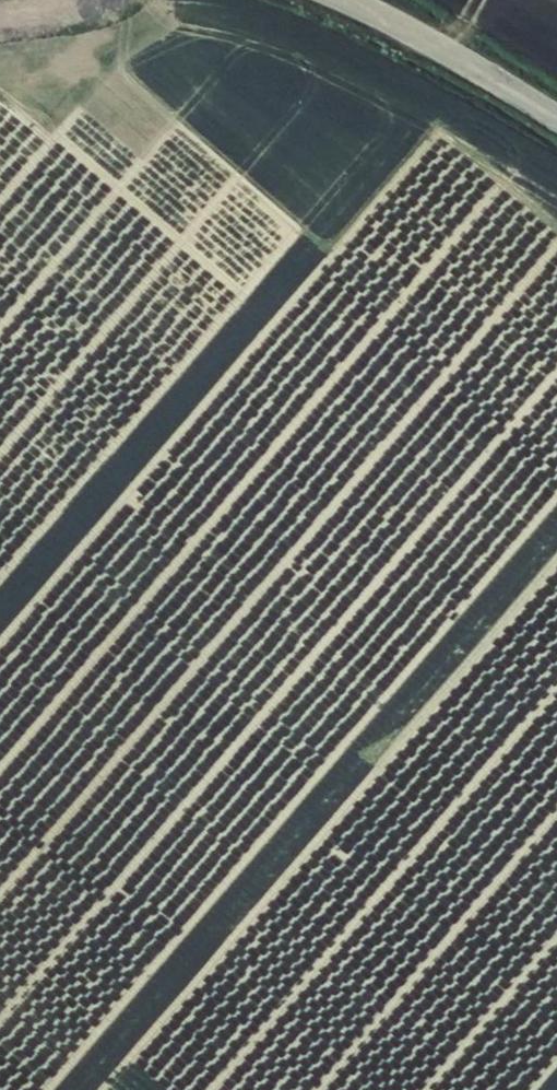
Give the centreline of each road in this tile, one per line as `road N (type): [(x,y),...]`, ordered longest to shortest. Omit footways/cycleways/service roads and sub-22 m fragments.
road 1 (unclassified): [(352,0),(556,117)]

